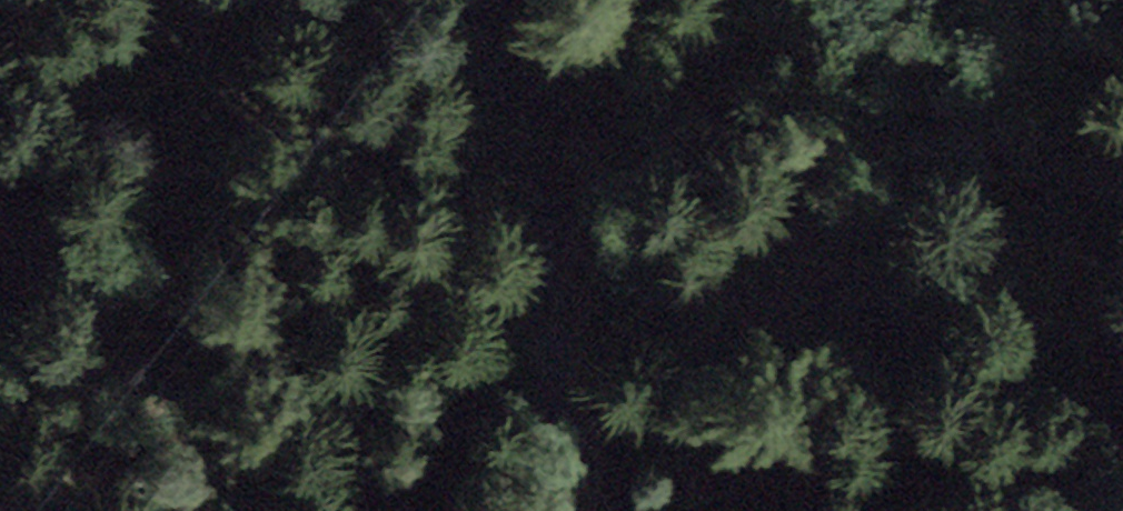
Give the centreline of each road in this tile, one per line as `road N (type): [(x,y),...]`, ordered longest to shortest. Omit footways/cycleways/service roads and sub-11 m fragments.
road 1 (motorway): [(1122,334),(310,220),(0,163)]
road 2 (motorway): [(0,416),(739,510)]

